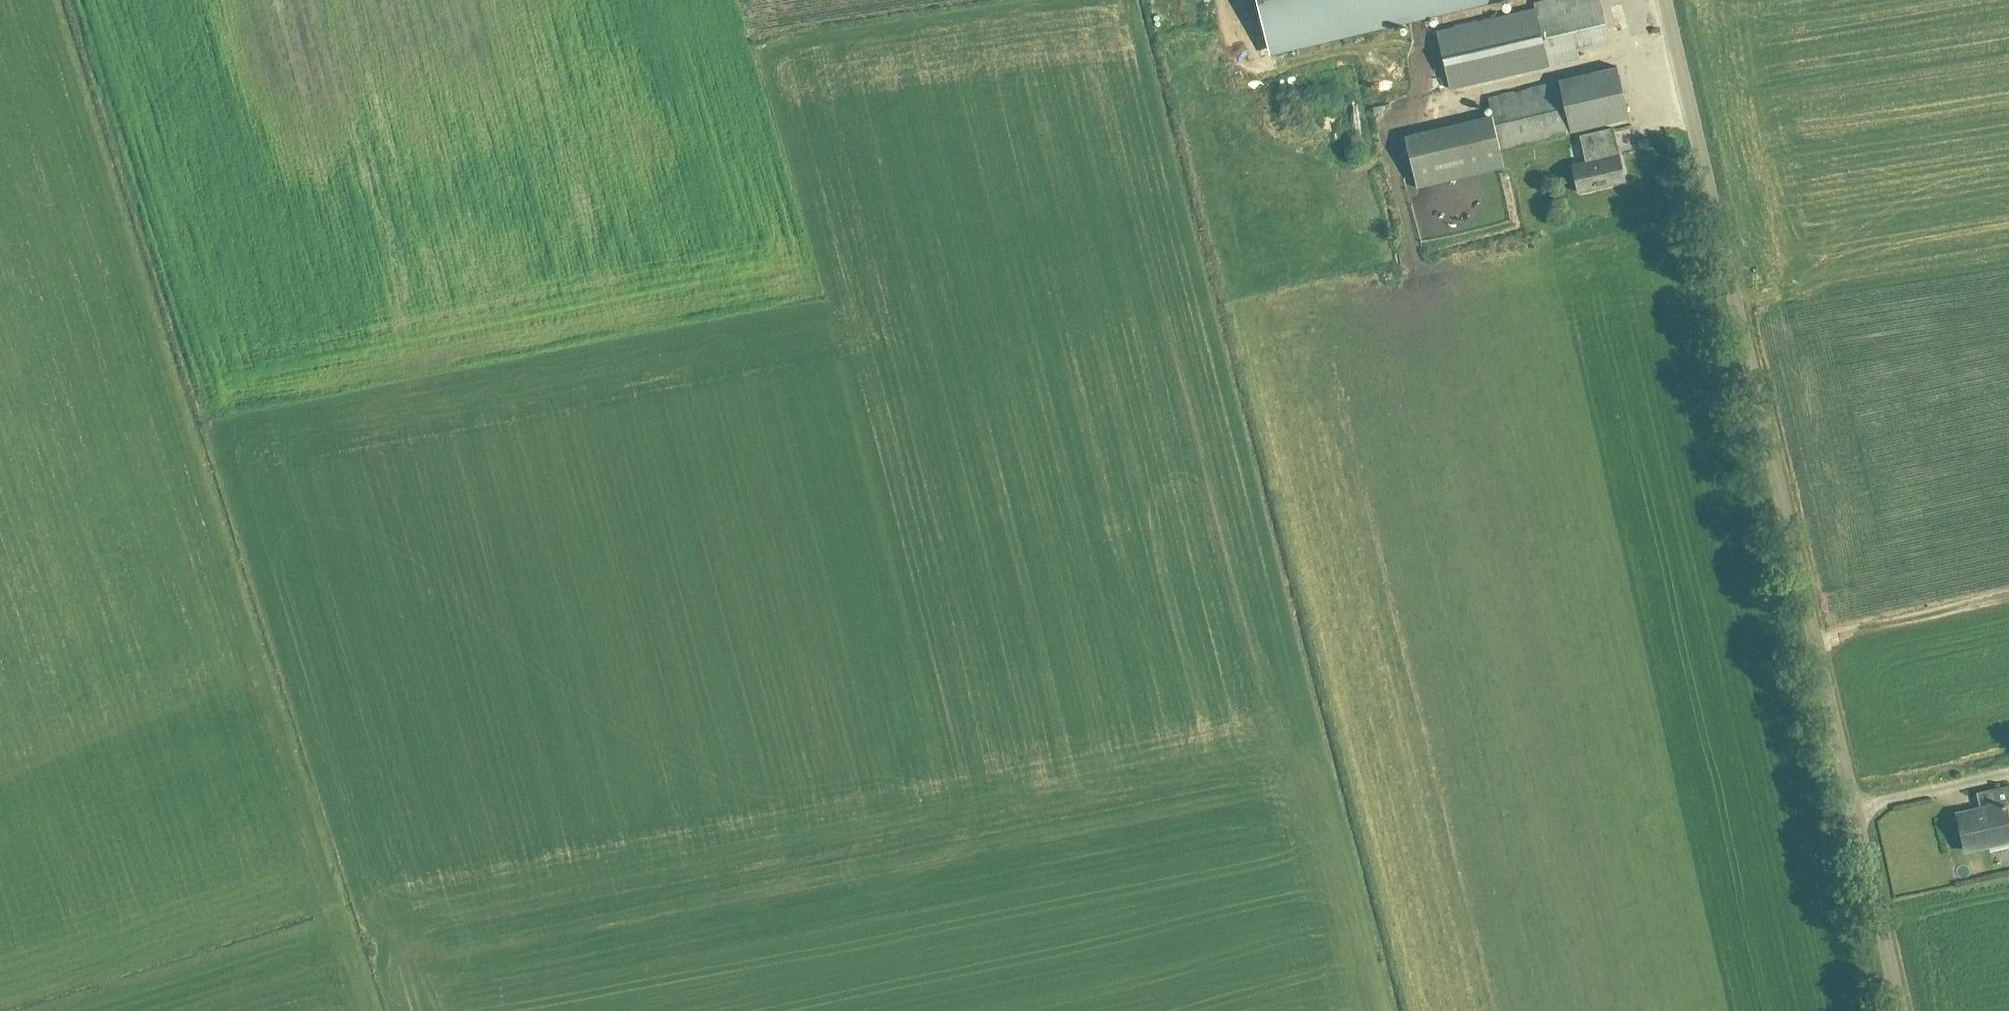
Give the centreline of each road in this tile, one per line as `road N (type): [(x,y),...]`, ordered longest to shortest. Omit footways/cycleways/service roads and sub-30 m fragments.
road 1 (unclassified): [(1894,1010),(1657,0)]
road 2 (track): [(2008,594),(1810,637)]

